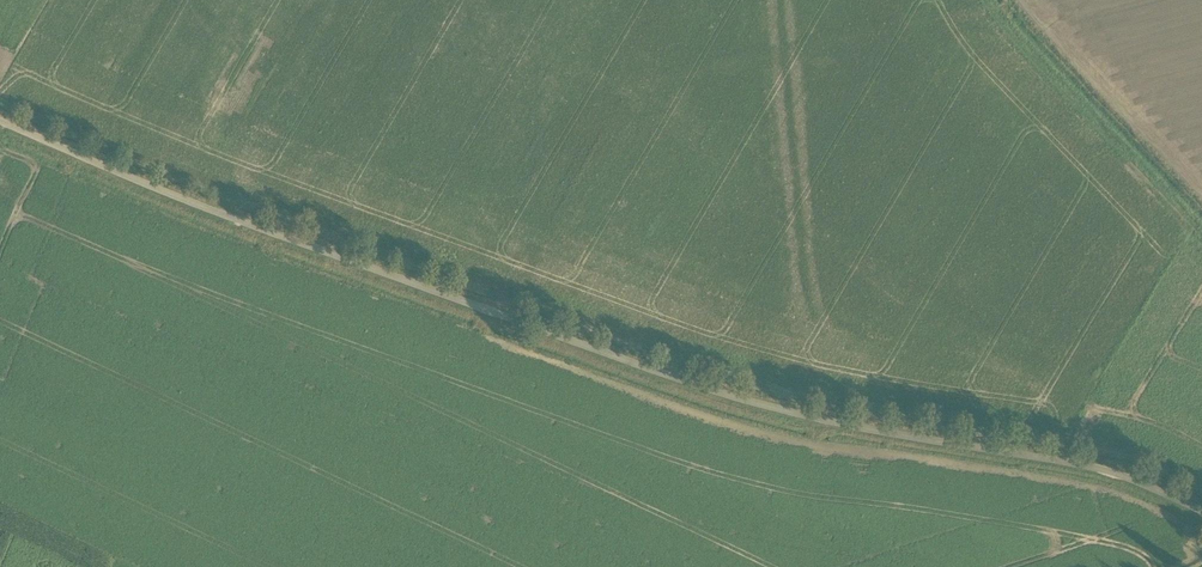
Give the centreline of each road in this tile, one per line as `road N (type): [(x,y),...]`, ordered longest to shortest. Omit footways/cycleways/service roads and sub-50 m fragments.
road 1 (unclassified): [(1201,494),(1105,455),(830,416),(703,385),(0,116)]

